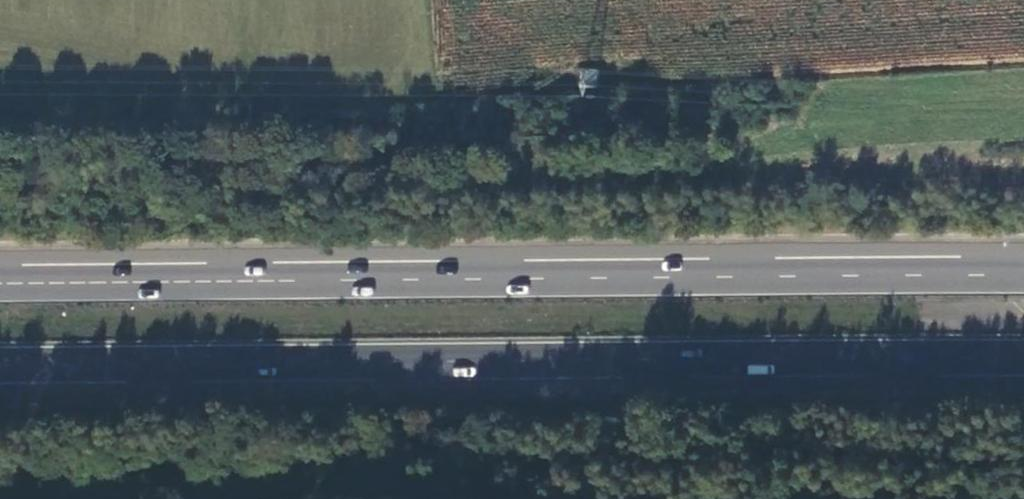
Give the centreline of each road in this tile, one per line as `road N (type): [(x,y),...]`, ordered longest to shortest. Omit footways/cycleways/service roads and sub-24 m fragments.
road 1 (trunk): [(1023,275),(0,283)]
road 2 (trunk): [(0,364),(1023,357)]

